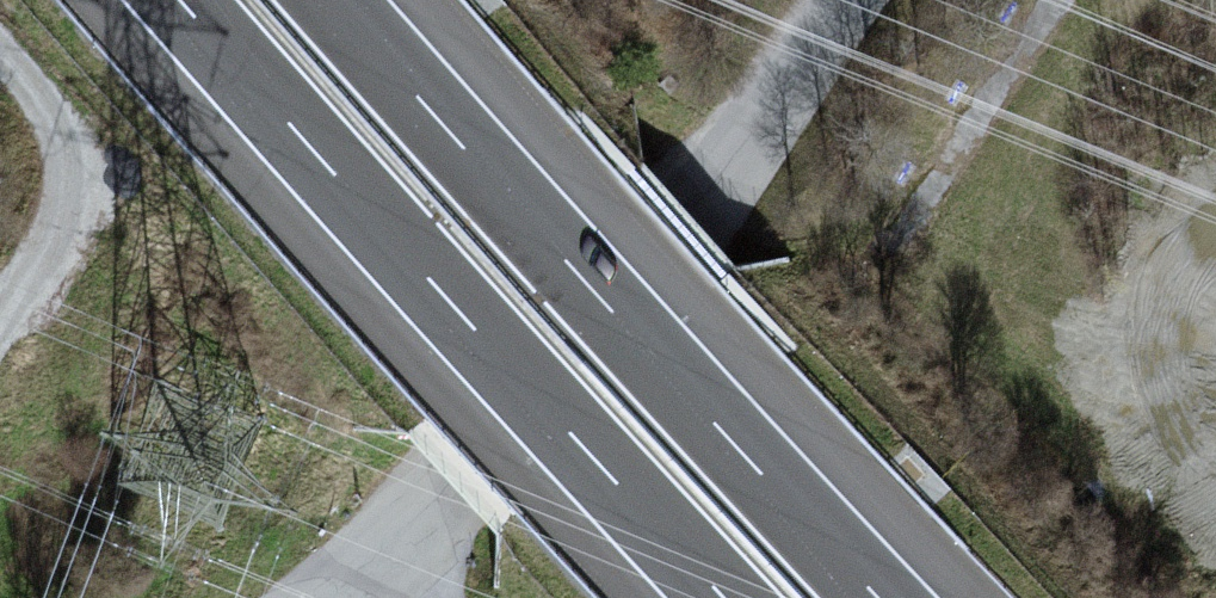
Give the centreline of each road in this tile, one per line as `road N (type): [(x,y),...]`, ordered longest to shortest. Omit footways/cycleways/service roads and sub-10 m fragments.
road 1 (motorway): [(180,0),(726,597)]
road 2 (motorway): [(879,597),(334,0)]
road 3 (unclassified): [(382,562),(459,488),(692,222),(830,0)]

